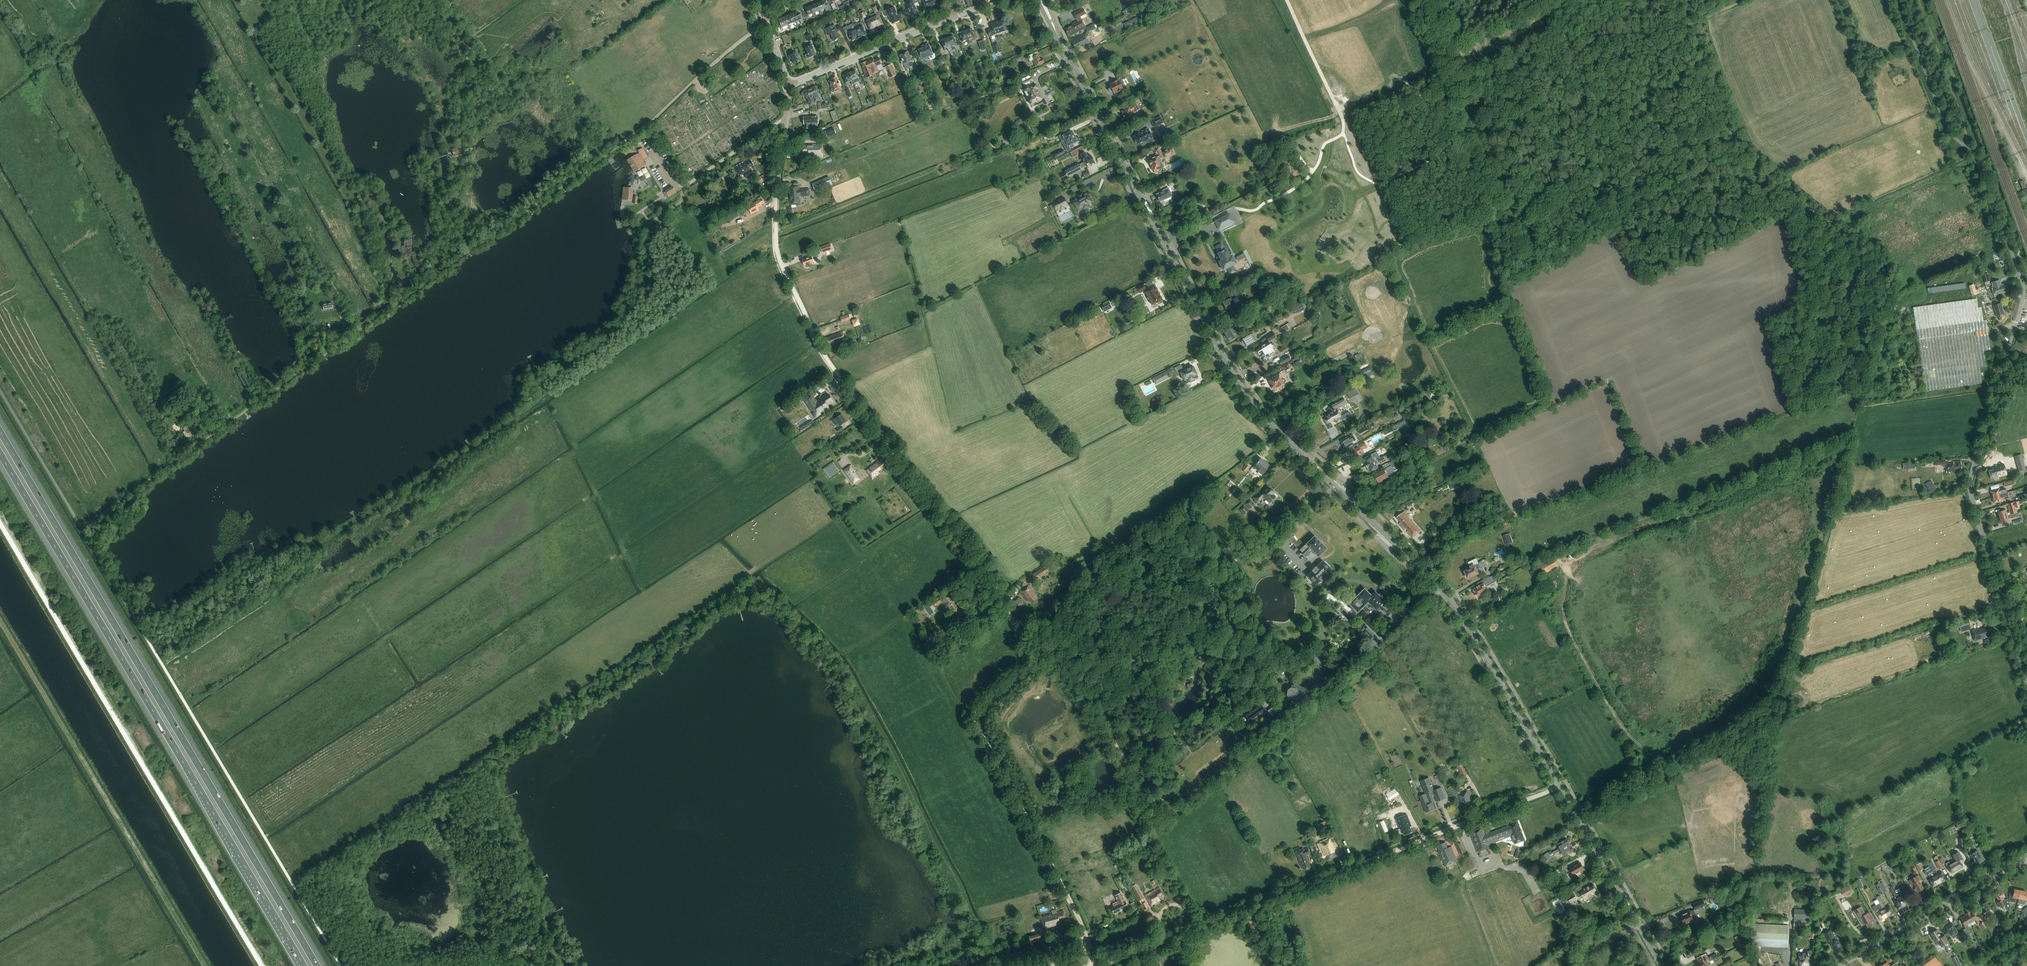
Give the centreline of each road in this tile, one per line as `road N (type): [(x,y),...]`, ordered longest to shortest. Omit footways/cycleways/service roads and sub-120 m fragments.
road 1 (secondary): [(1662,965),(1455,608),(1237,381),(1041,0)]
road 2 (track): [(776,199),(778,257),(820,351),(1000,587),(1028,647),(1025,665),(984,702),(977,723),(1097,965)]
road 3 (track): [(81,528),(646,127)]
road 4 (motorway): [(316,965),(0,432)]
road 5 (motorway): [(0,455),(305,965)]
road 6 (track): [(1425,8),(1511,219),(1716,117),(1680,29)]
road 7 (unclassified): [(2026,683),(1971,496),(2022,303),(1973,155)]
road 8 (track): [(1559,785),(1098,965)]
road 9 (track): [(1573,810),(1643,771),(1647,757),(1566,624),(1572,567),(1693,510)]
road 10 (track): [(0,615),(205,965)]
road 11 (unclassified): [(1829,965),(2026,856)]
road 12 (residential): [(788,86),(996,0)]
road 13 (track): [(1191,0),(1260,133),(1255,152),(1269,182)]
road 14 (track): [(1965,147),(1915,0)]
road 15 (track): [(1087,933),(947,965)]

